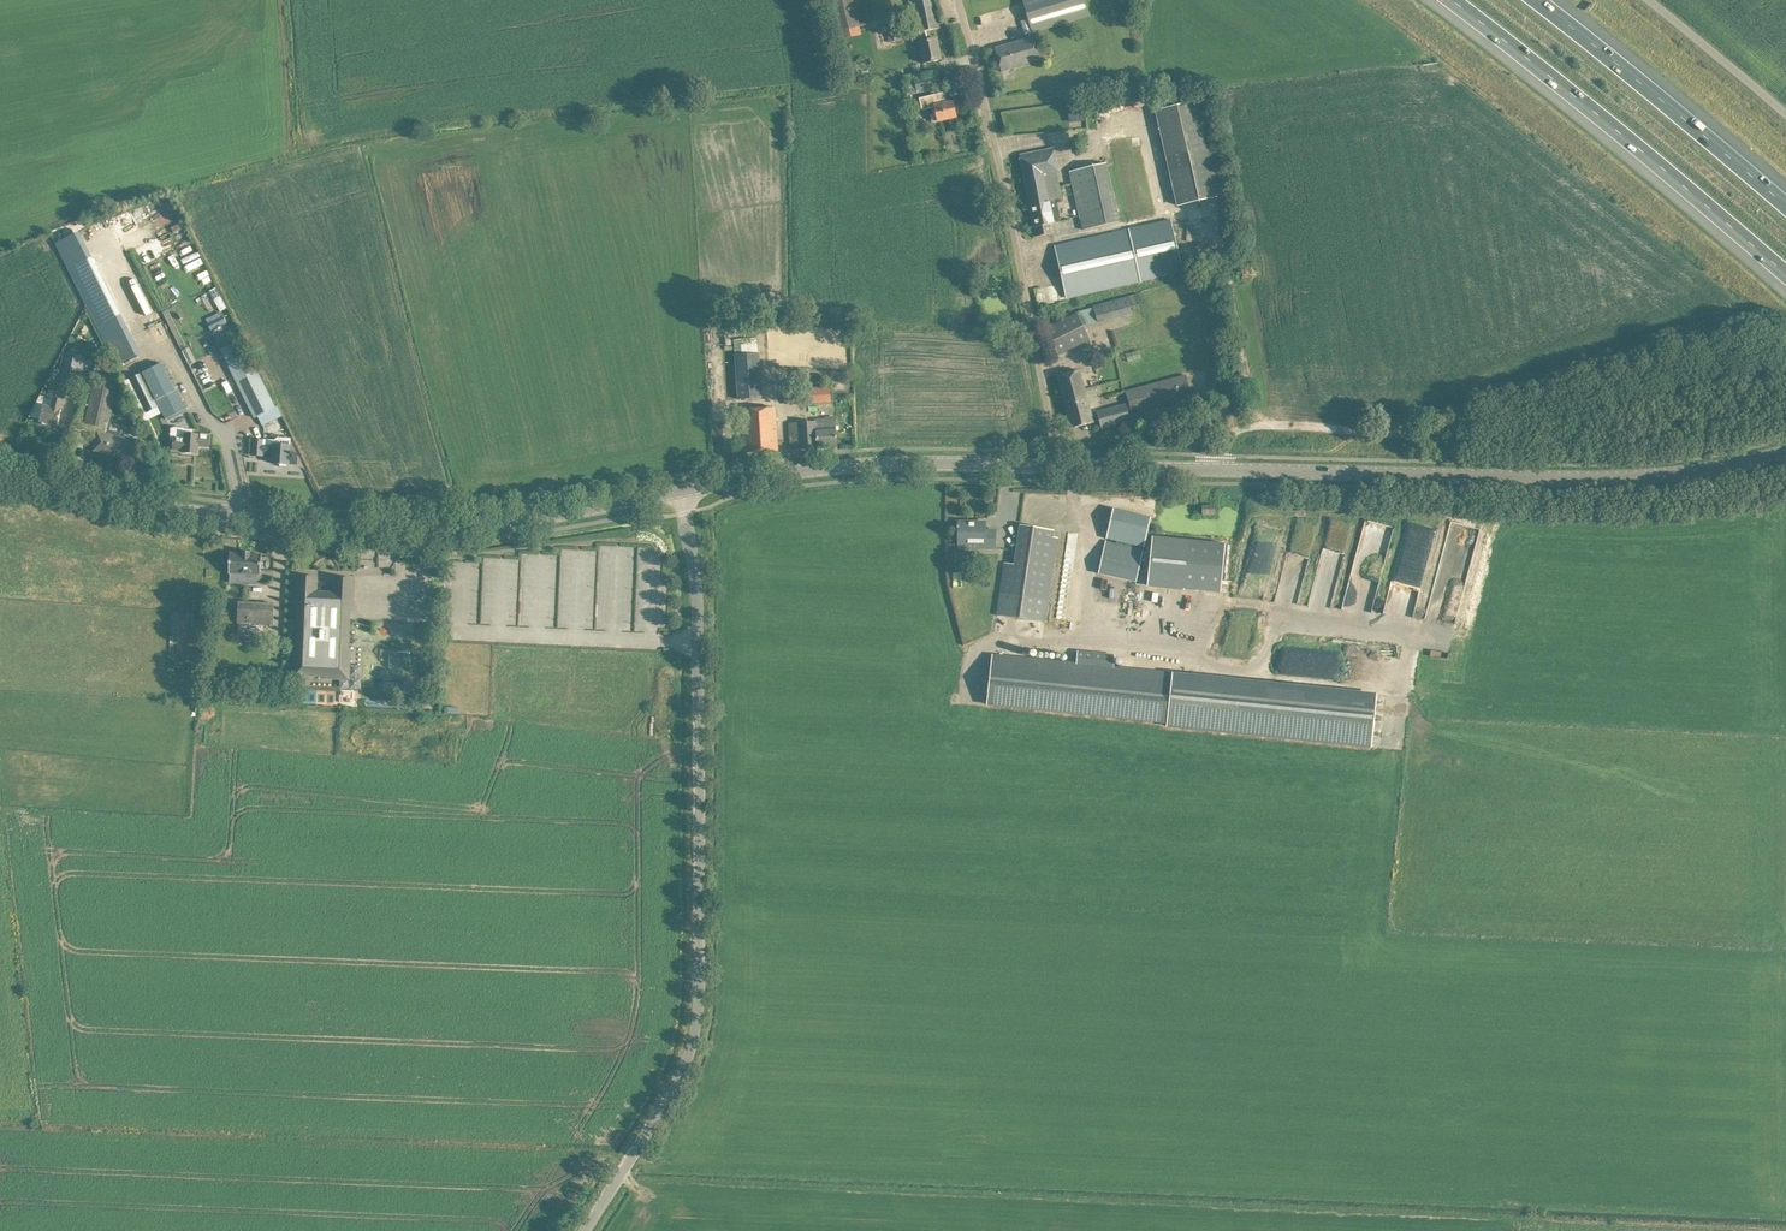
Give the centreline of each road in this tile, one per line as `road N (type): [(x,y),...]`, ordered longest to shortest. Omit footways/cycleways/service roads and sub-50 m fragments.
road 1 (unclassified): [(586,1230),(684,1068),(698,1015),(697,600),(682,491)]
road 2 (tertiary): [(0,472),(219,515),(370,525),(499,522),(682,491)]
road 3 (unclassified): [(1217,469),(1222,440),(1249,426),(1446,430),(1772,344)]
road 4 (tertiary): [(1217,469),(1627,477),(1785,452)]
road 5 (unclassified): [(1055,466),(1005,188),(960,0)]
road 6 (motorway): [(1457,0),(1785,274)]
road 7 (tertiary): [(682,491),(845,467),(1055,466)]
road 8 (motorway): [(1785,207),(1537,0)]
road 9 (unclassified): [(1785,116),(1648,0)]
road 10 (tertiary): [(1055,466),(1217,469)]

